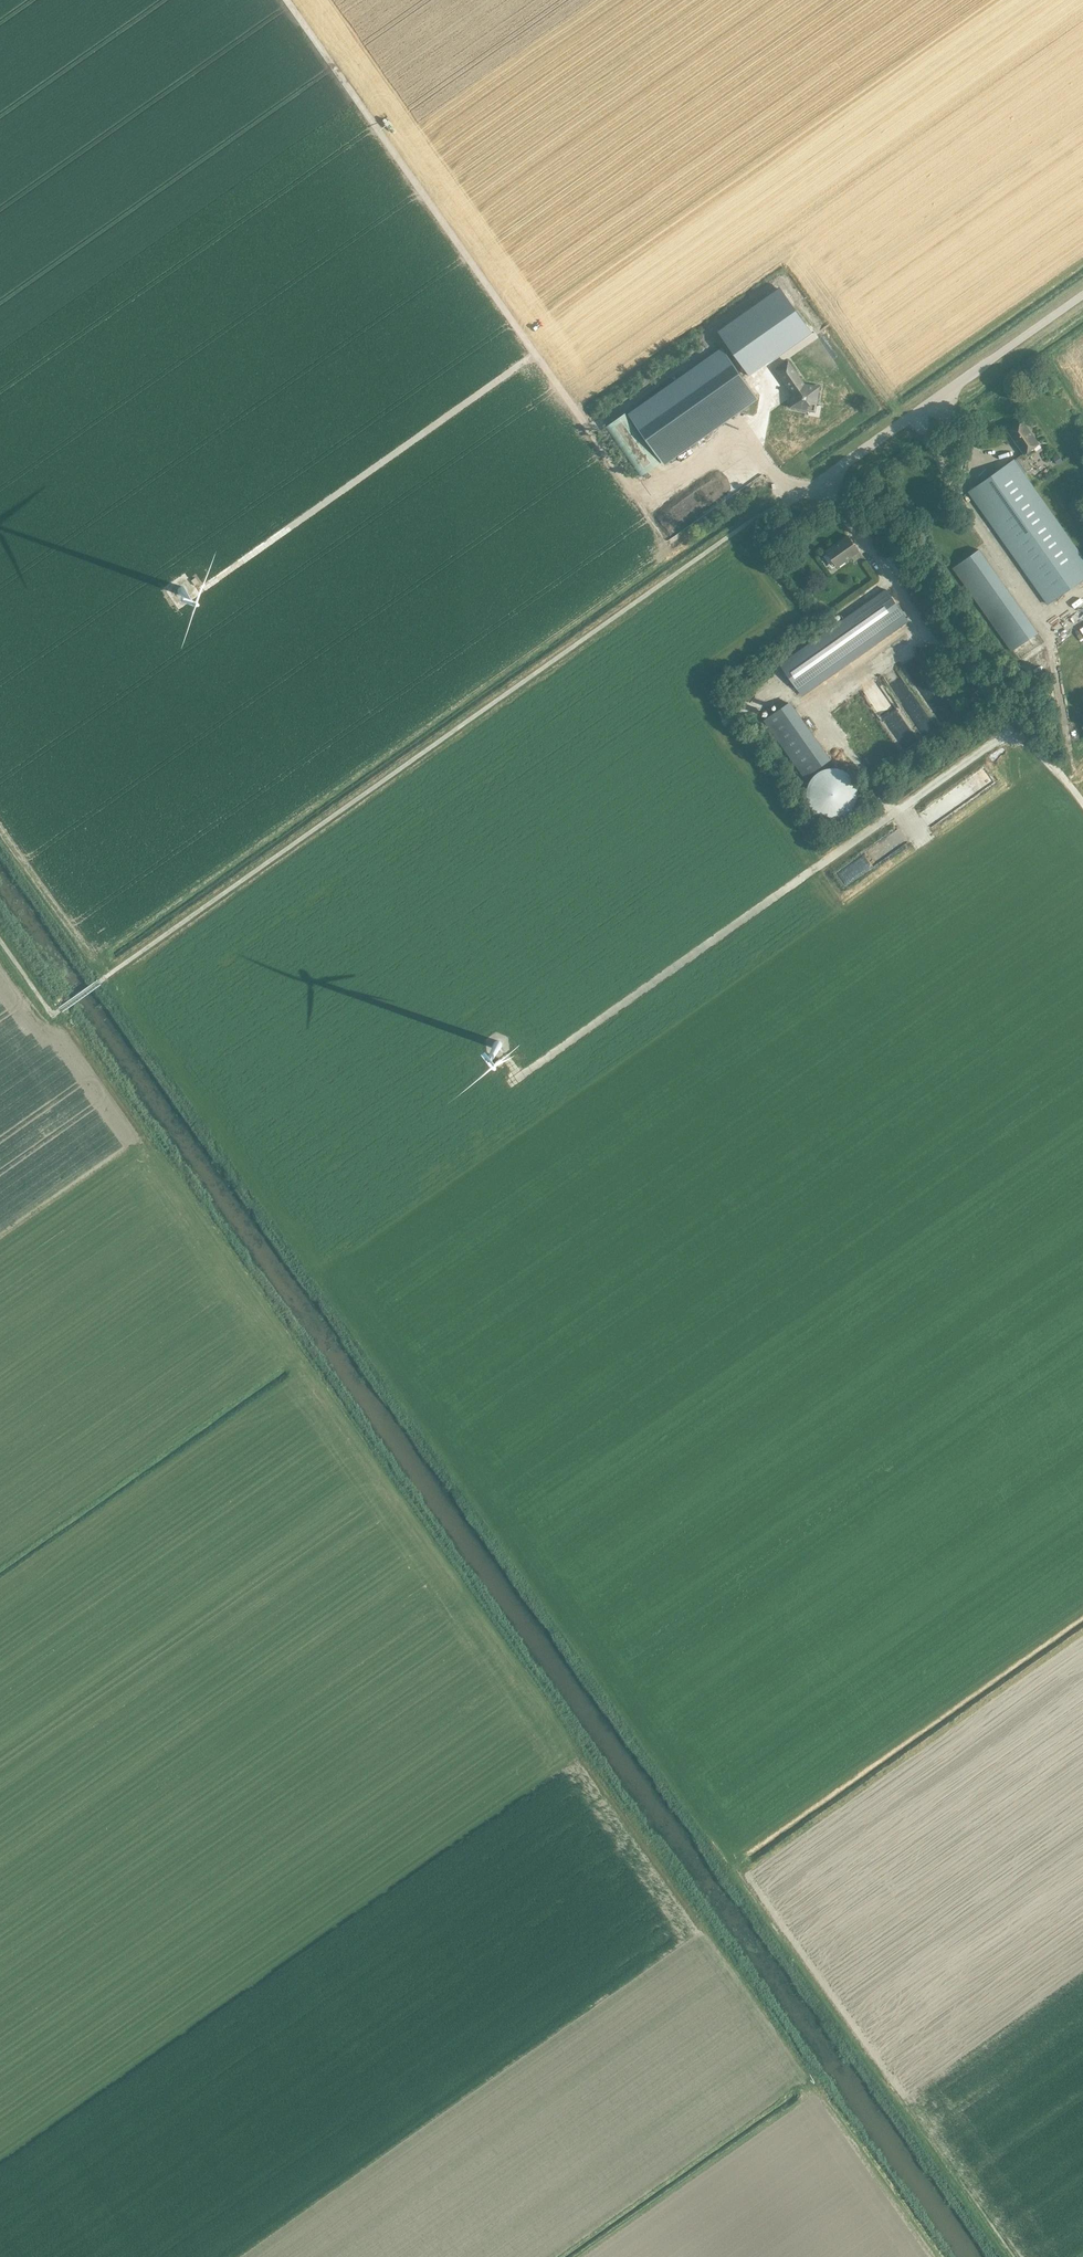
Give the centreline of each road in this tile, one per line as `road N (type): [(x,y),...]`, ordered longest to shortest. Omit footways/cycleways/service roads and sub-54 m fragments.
road 1 (residential): [(779,506),(1082,296)]

